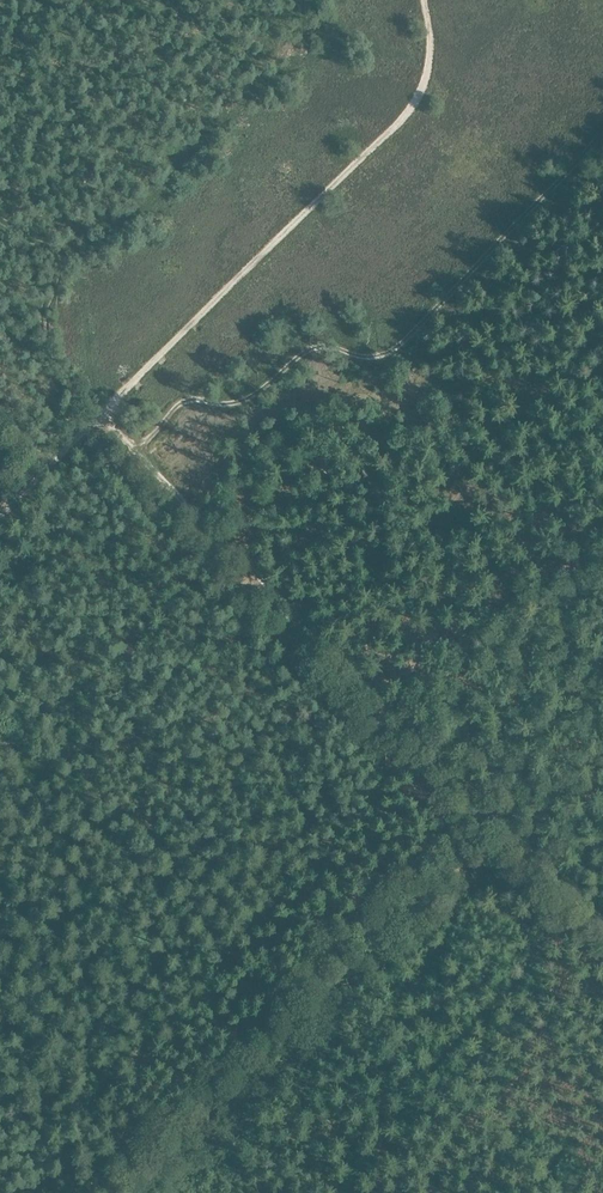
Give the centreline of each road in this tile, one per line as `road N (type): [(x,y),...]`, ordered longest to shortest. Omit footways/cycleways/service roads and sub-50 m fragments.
road 1 (track): [(101,414),(602,926)]
road 2 (track): [(0,516),(412,108),(430,58),(425,0)]
road 3 (track): [(602,132),(394,350),(373,358),(310,349),(250,398),(182,403),(133,449)]
road 4 (track): [(131,1192),(489,811)]

